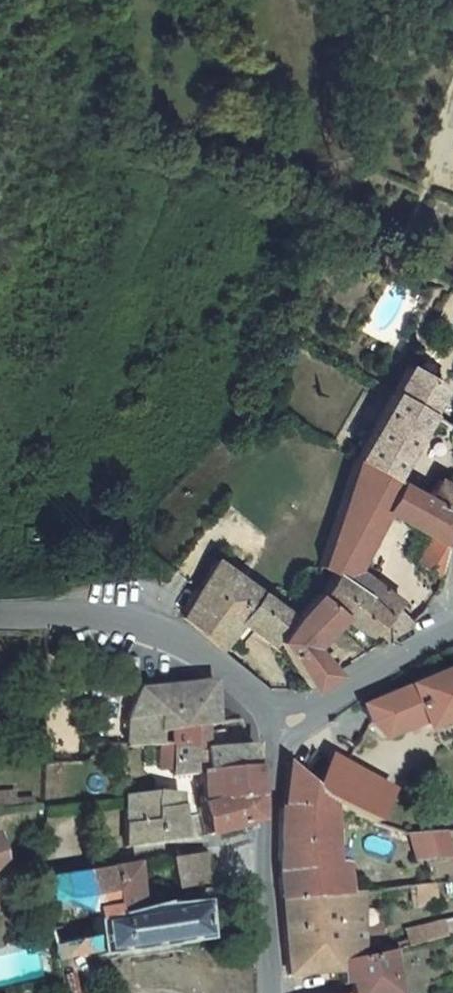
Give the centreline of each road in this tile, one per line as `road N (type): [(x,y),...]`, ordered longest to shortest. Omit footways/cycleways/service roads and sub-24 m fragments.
road 1 (tertiary): [(290,723),(203,654),(142,623),(0,612)]
road 2 (tertiary): [(290,723),(262,774),(270,992)]
road 3 (tertiary): [(452,632),(290,723)]

